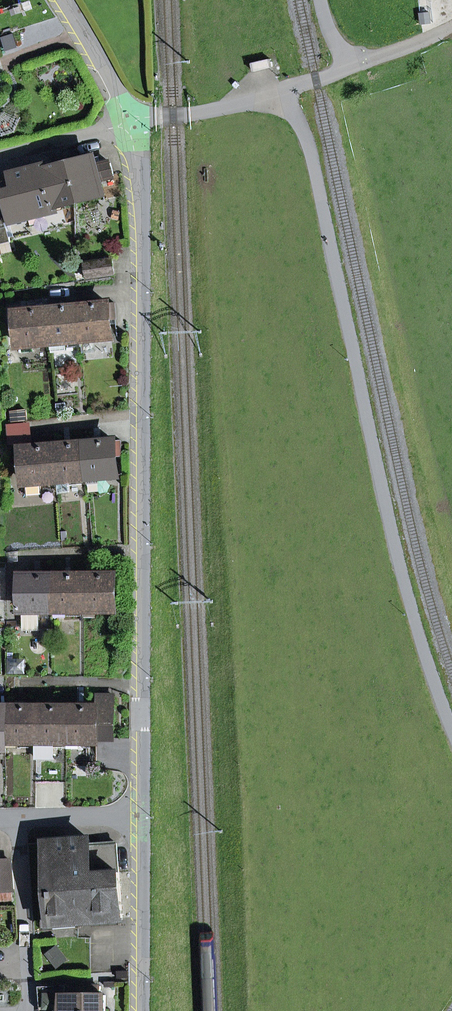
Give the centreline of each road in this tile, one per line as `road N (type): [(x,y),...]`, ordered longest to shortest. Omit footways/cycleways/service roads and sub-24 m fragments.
road 1 (residential): [(141,821),(143,279),(132,124)]
road 2 (residential): [(19,820),(30,1010)]
road 3 (residential): [(140,1010),(141,821)]
road 4 (residential): [(132,124),(63,0)]
road 5 (residential): [(132,124),(0,156)]
road 6 (residential): [(141,821),(19,820)]

